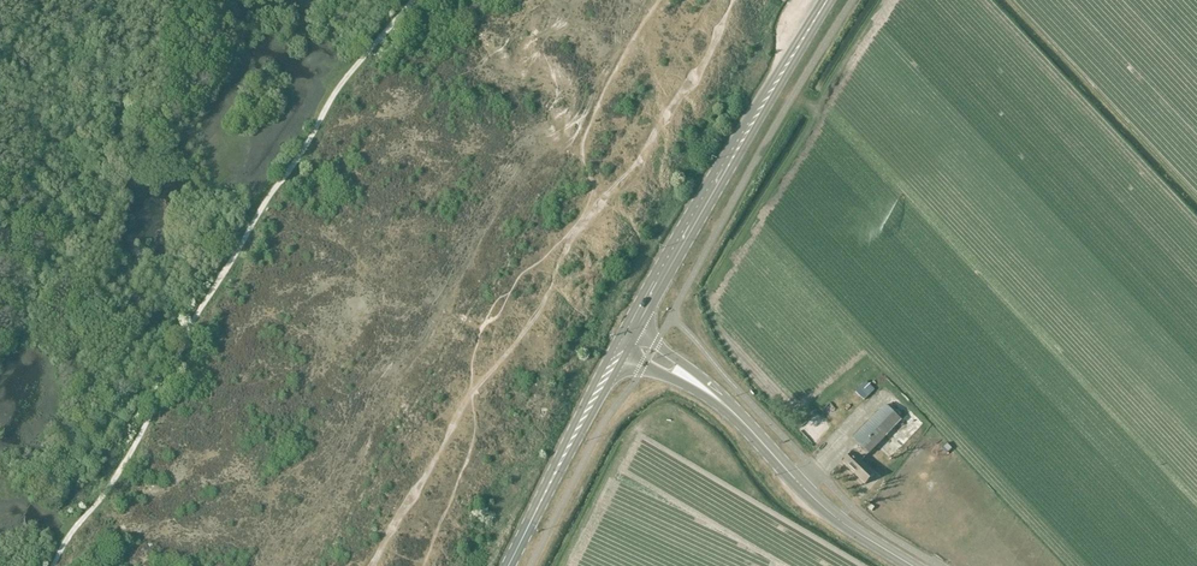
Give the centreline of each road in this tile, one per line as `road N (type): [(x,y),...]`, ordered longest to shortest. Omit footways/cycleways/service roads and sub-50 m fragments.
road 1 (secondary): [(623,341),(829,0)]
road 2 (secondary): [(910,565),(830,513),(713,390),(623,341)]
road 3 (secondary): [(509,565),(623,341)]

